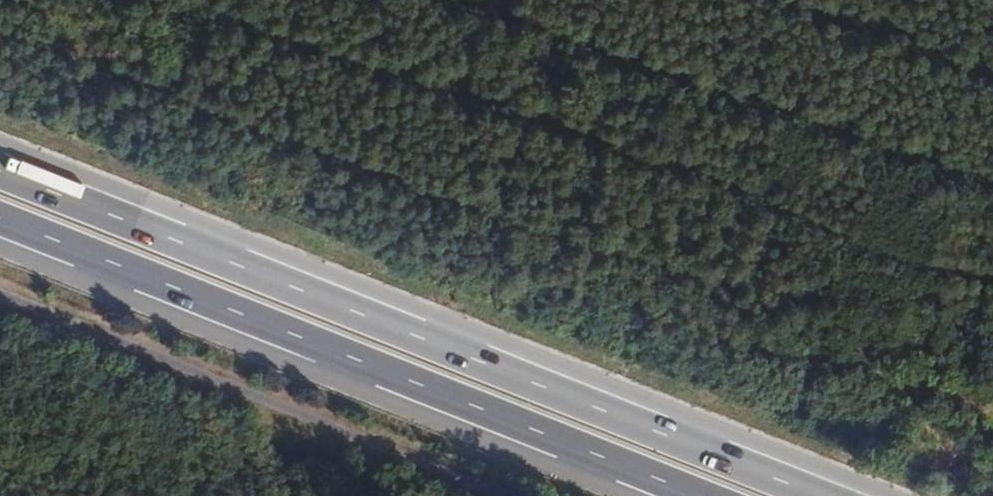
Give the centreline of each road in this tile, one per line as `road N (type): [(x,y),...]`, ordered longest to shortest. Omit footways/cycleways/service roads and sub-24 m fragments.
road 1 (motorway): [(817,495),(0,170)]
road 2 (motorway): [(0,219),(698,495)]
road 3 (track): [(382,452),(0,301)]

